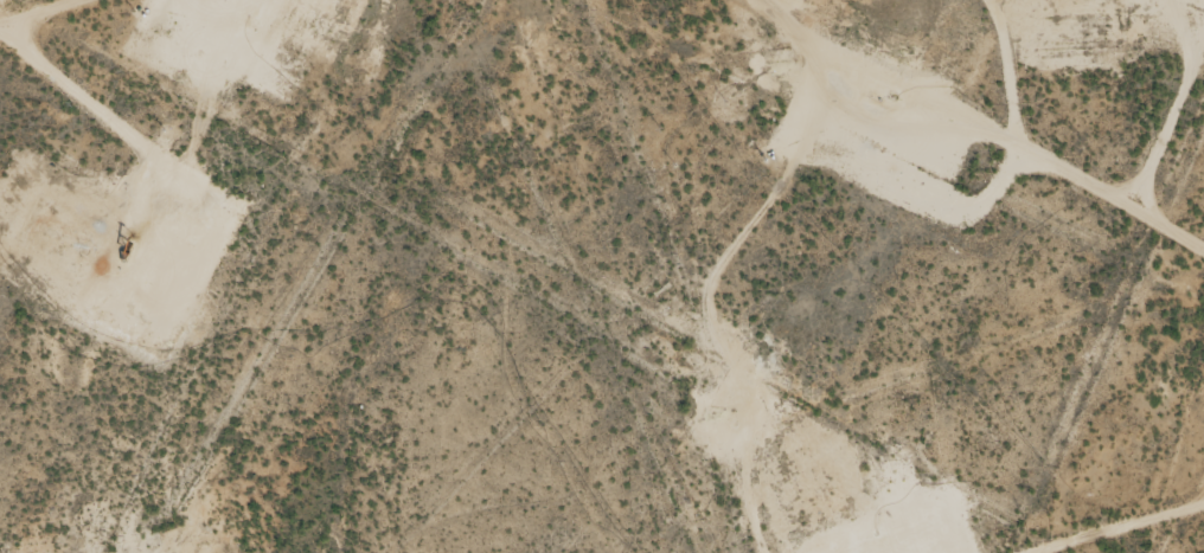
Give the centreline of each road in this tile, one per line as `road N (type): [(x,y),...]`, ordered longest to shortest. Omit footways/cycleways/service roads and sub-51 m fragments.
road 1 (track): [(772,0),(1203,247)]

